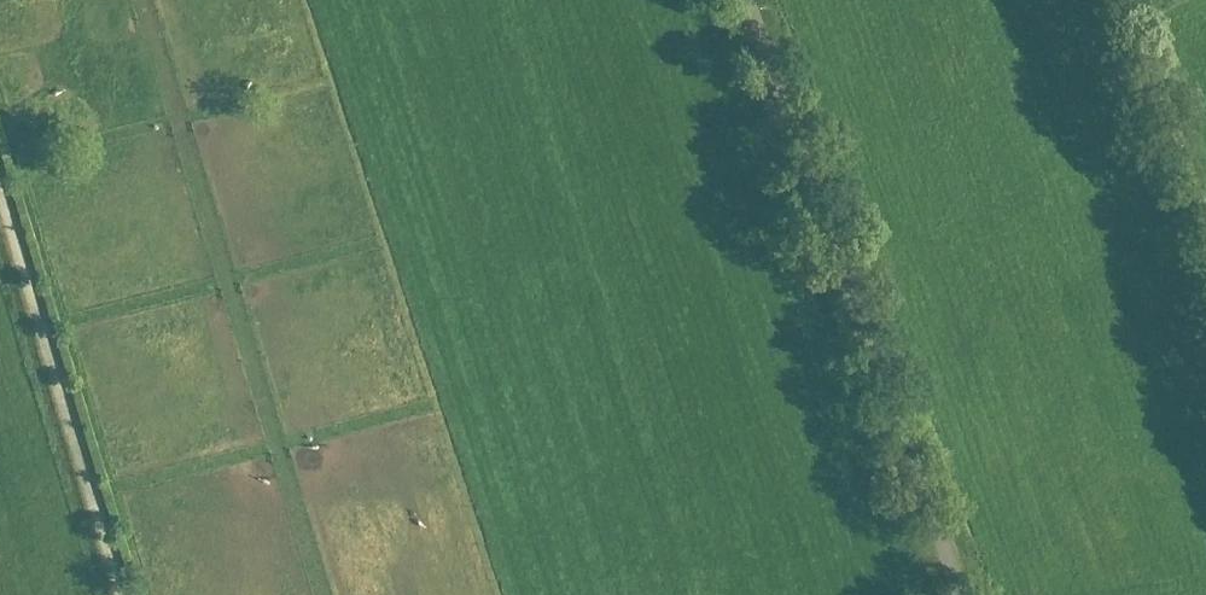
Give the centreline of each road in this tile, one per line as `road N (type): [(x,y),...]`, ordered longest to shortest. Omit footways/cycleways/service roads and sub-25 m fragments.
road 1 (unclassified): [(965,594),(753,0)]

